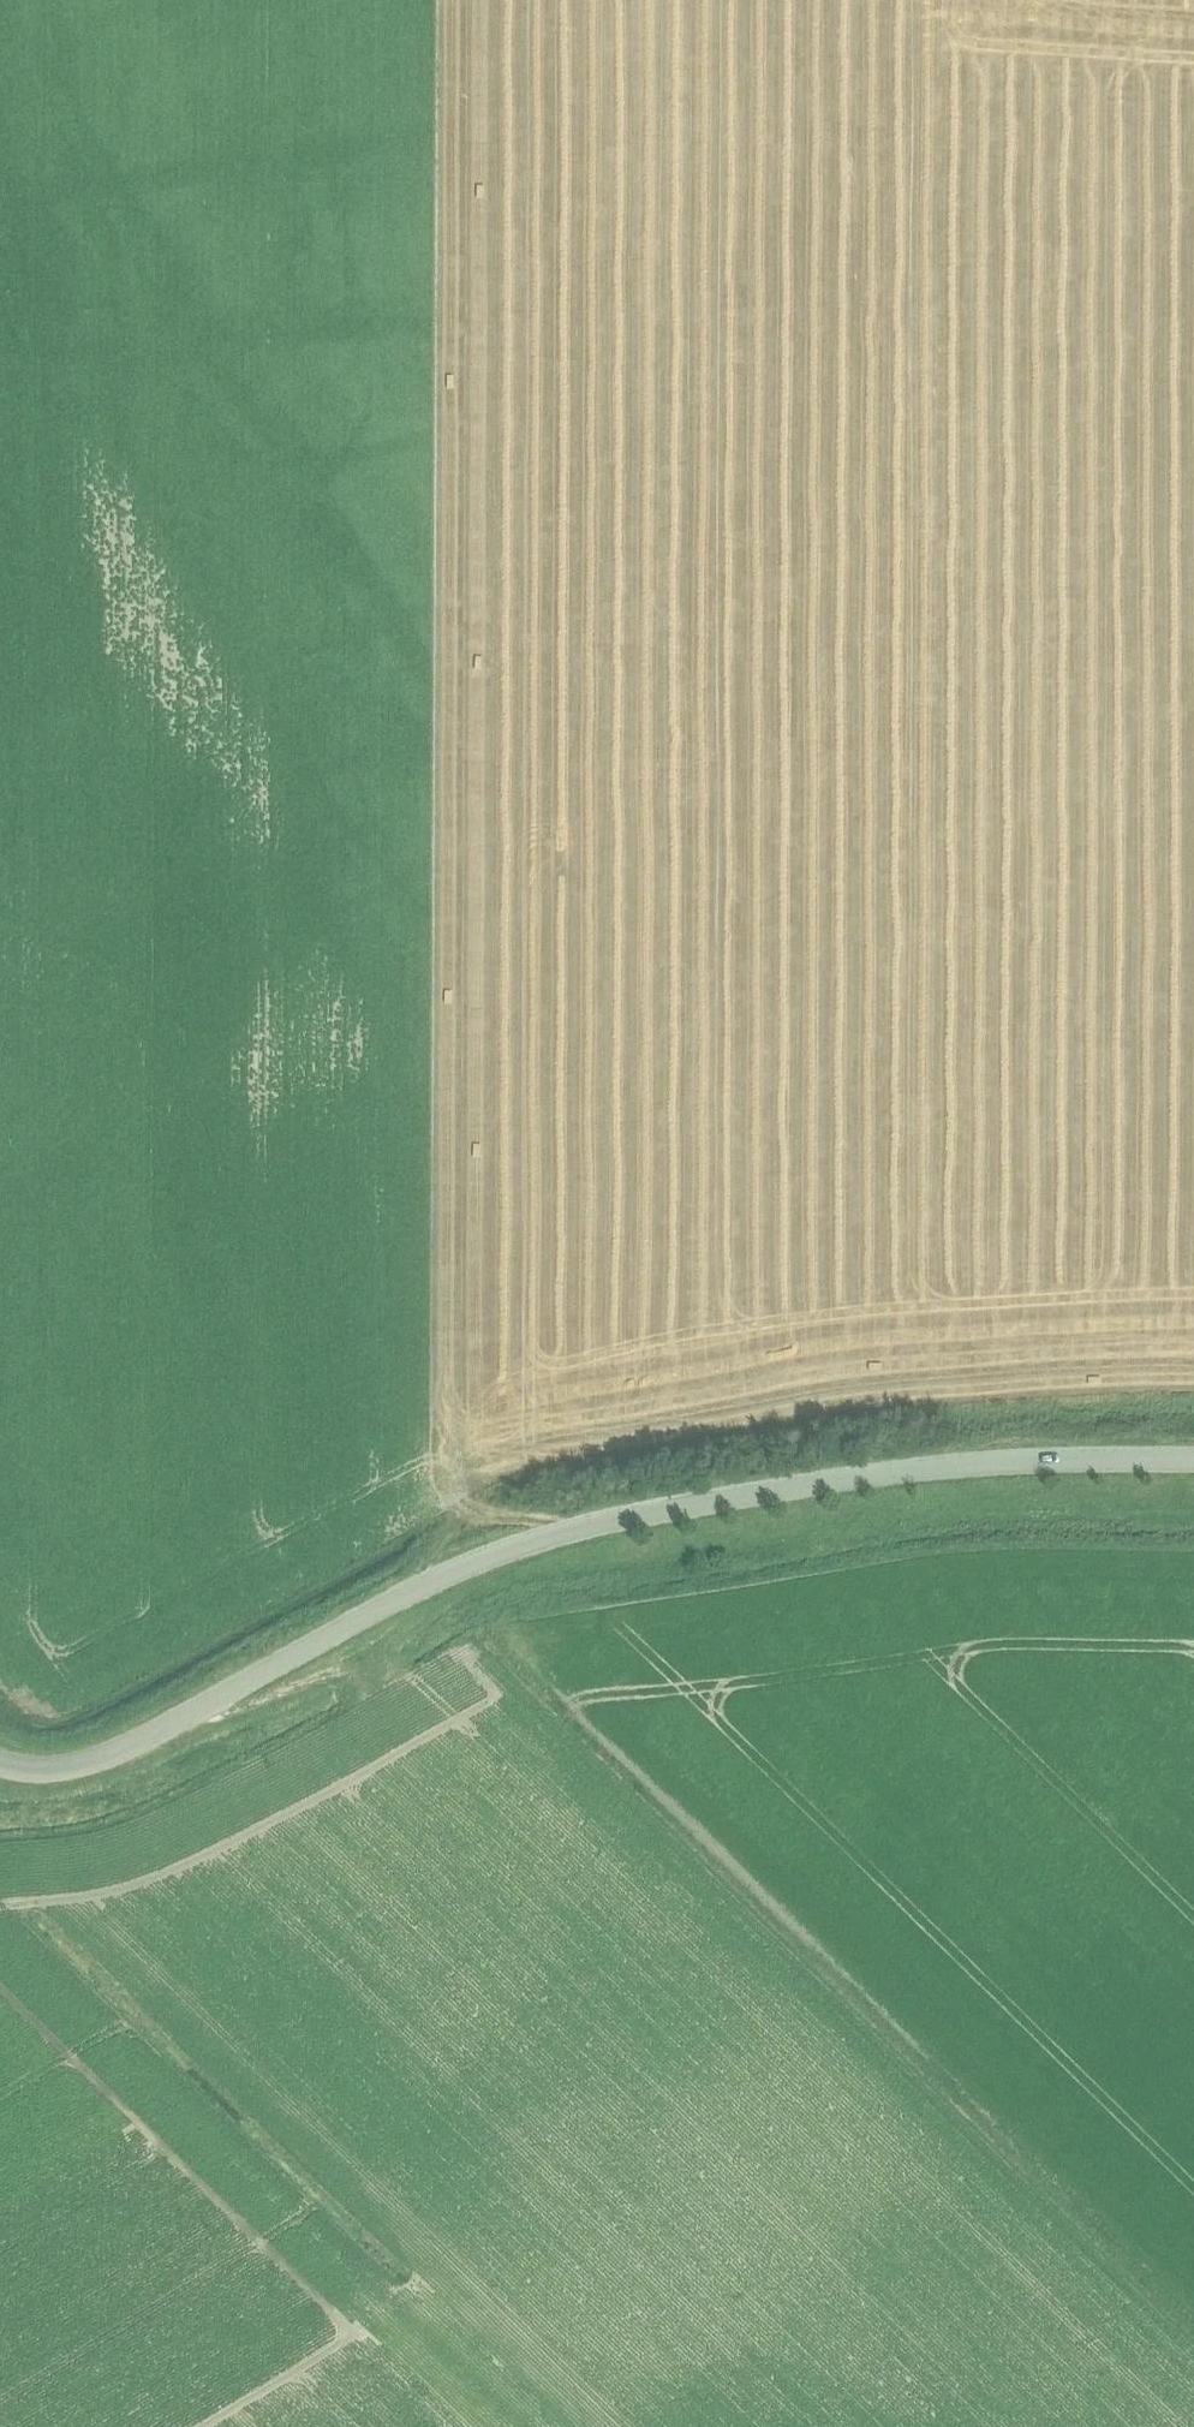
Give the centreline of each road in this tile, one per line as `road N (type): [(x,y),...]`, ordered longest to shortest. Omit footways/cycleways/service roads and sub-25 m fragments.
road 1 (tertiary): [(1193,1462),(1038,1463),(869,1478),(725,1498),(541,1540),(378,1609),(133,1745),(62,1767),(0,1763)]

